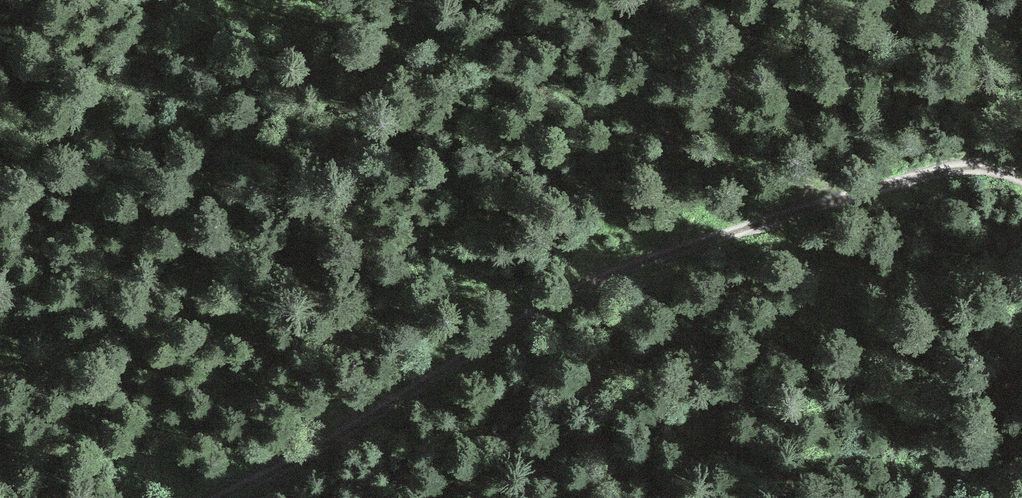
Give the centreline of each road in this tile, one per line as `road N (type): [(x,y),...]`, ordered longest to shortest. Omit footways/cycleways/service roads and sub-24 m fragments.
road 1 (track): [(1021,176),(929,173),(853,192),(586,285),(227,497)]
road 2 (track): [(243,0),(390,26),(661,121),(708,163),(853,192)]

